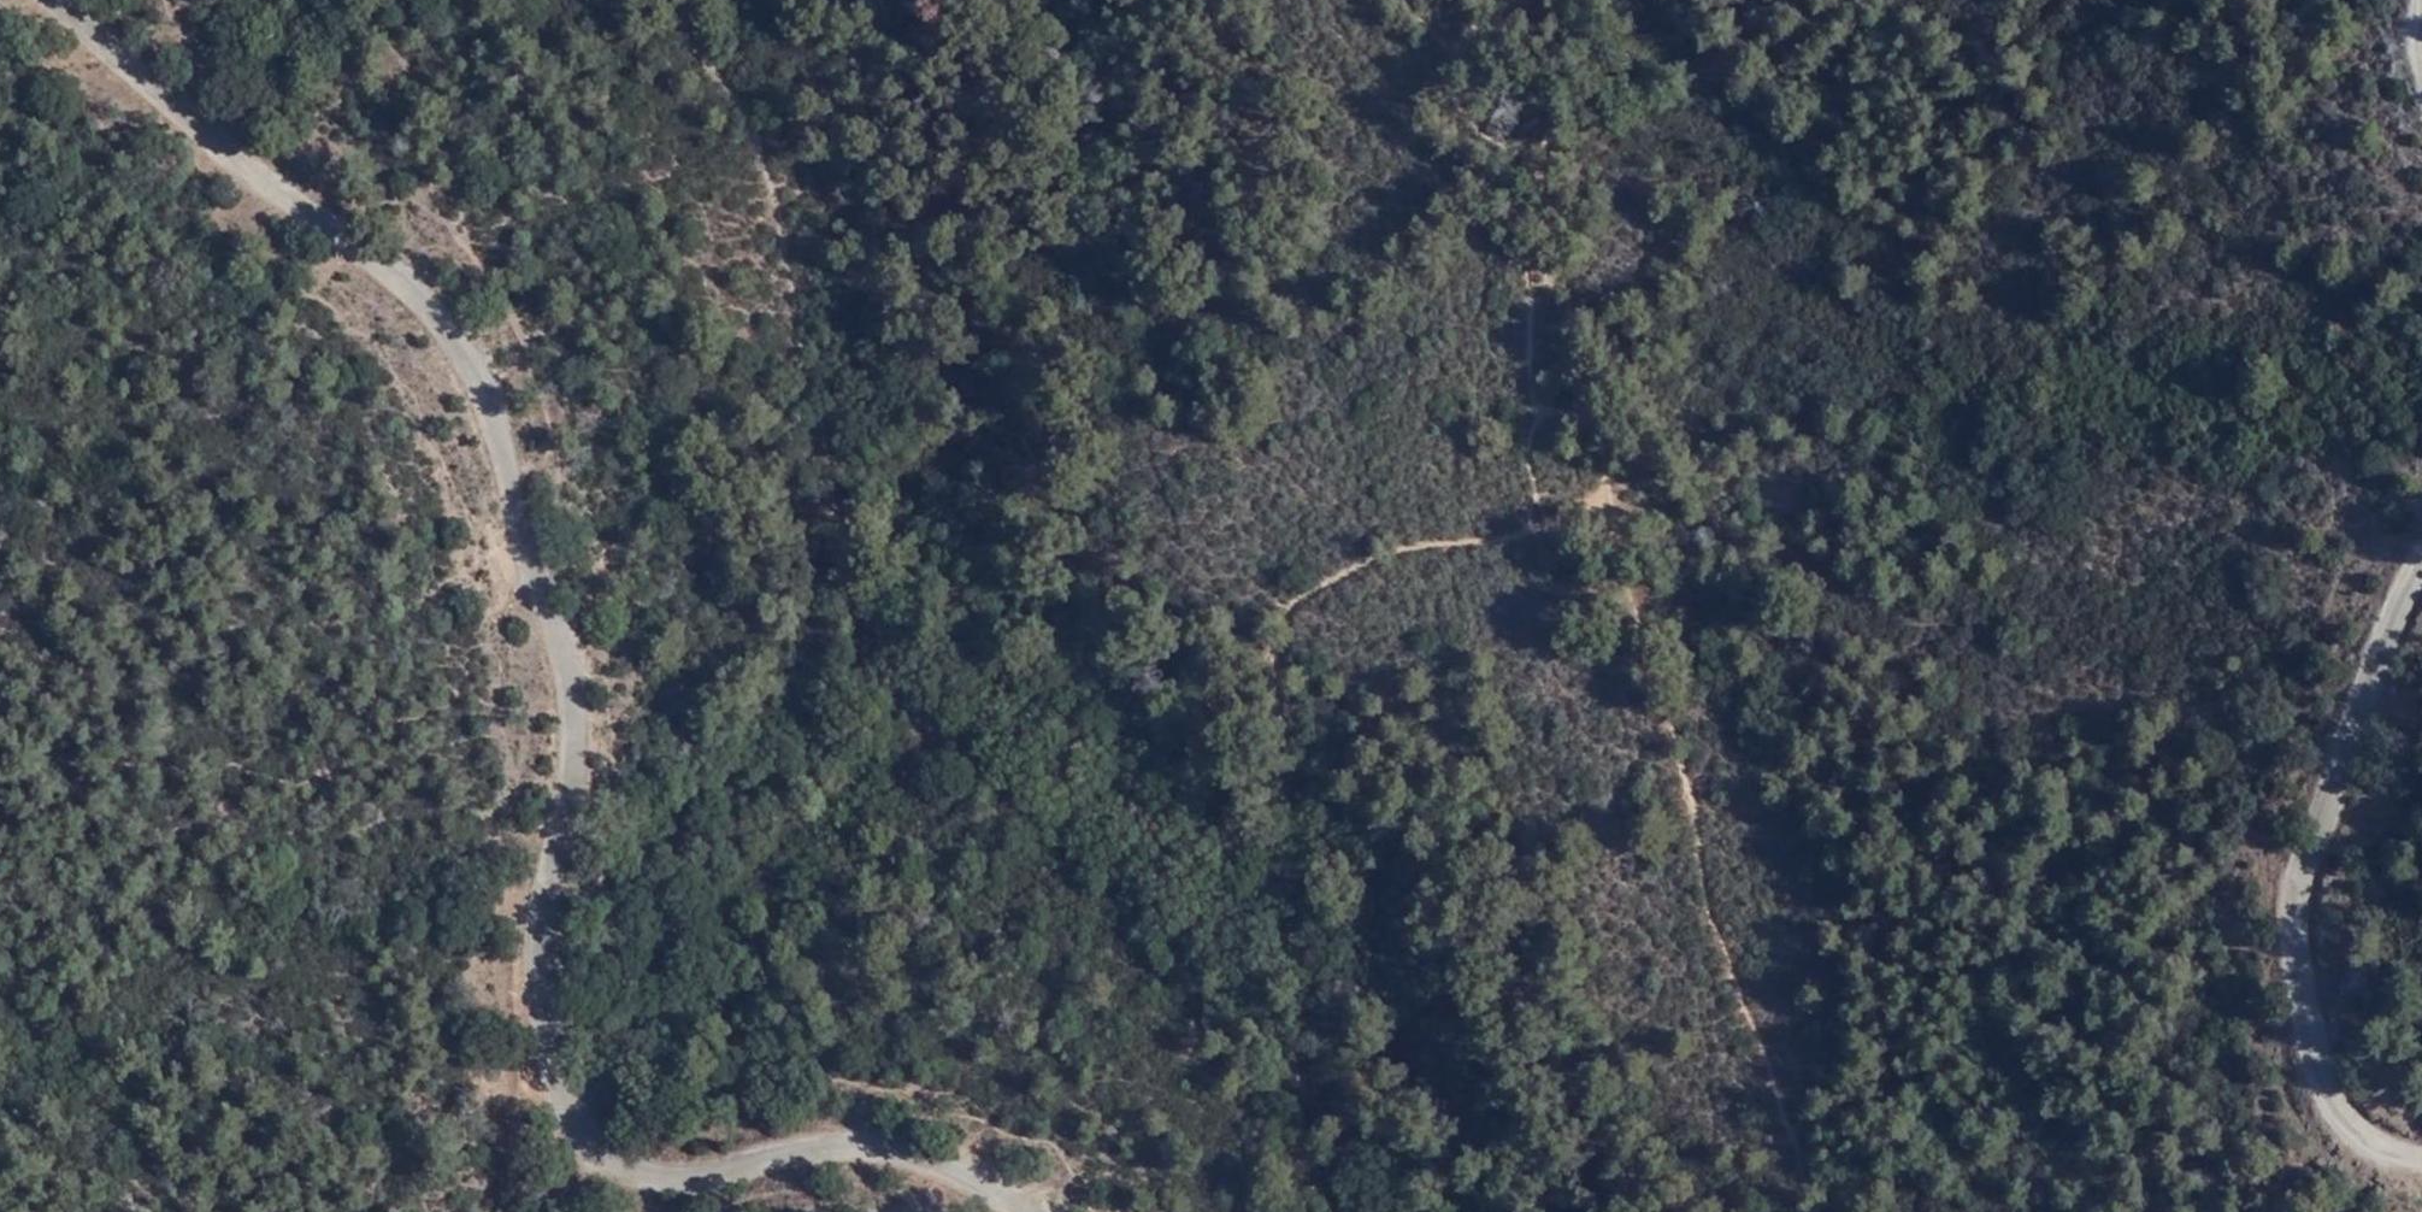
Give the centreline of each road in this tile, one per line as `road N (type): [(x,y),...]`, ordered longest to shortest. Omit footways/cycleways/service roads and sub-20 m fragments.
road 1 (tertiary): [(56,0),(407,291),(470,371),(533,537),(558,645),(567,757),(542,878),(544,1035),(596,1136),(649,1165),(830,1164),(912,1177),(1012,1211)]
road 2 (tertiary): [(2421,1159),(2390,1157),(2321,1076),(2310,917),(2345,768),(2421,585)]

